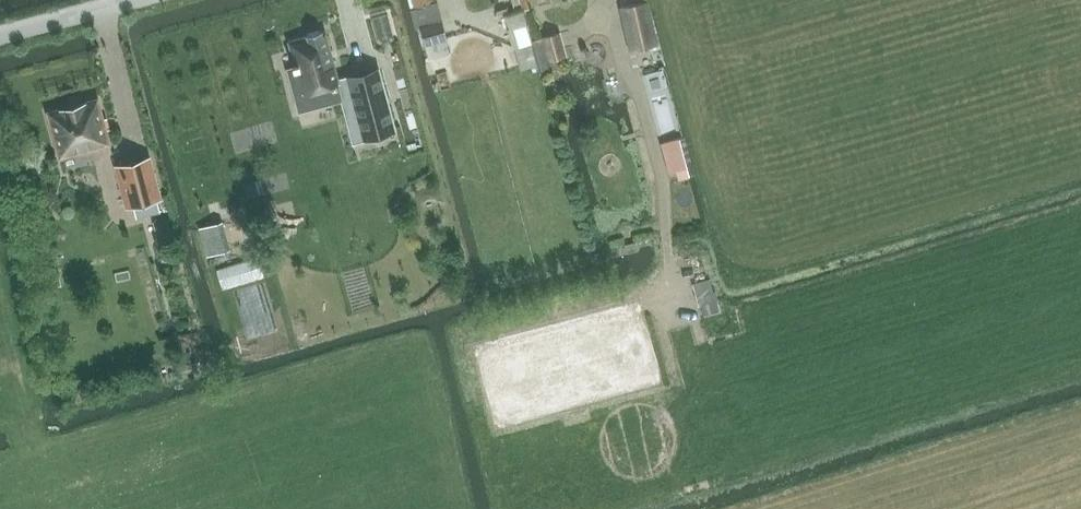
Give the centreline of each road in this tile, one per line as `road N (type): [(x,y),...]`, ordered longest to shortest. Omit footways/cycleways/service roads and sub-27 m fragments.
road 1 (tertiary): [(0,36),(134,0)]

